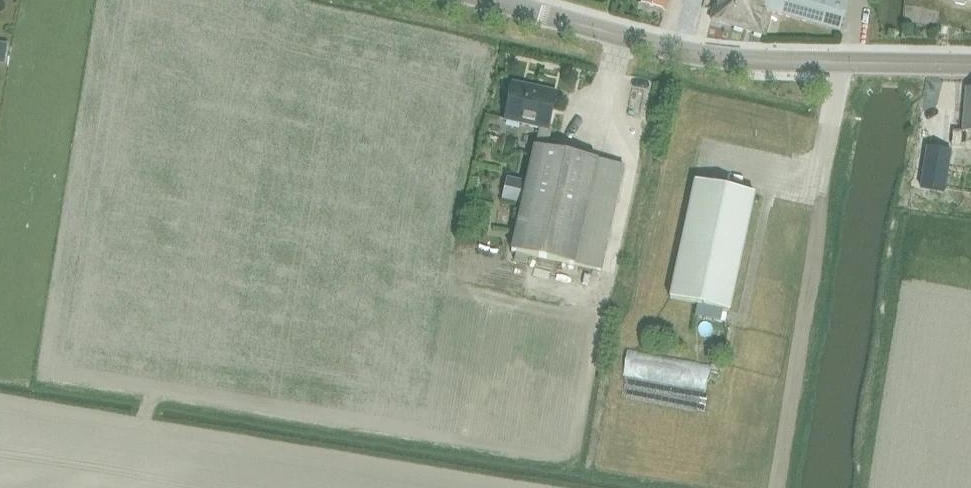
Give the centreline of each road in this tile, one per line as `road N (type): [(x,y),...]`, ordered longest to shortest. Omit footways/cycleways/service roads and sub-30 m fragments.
road 1 (tertiary): [(970,64),(691,55),(498,5)]

